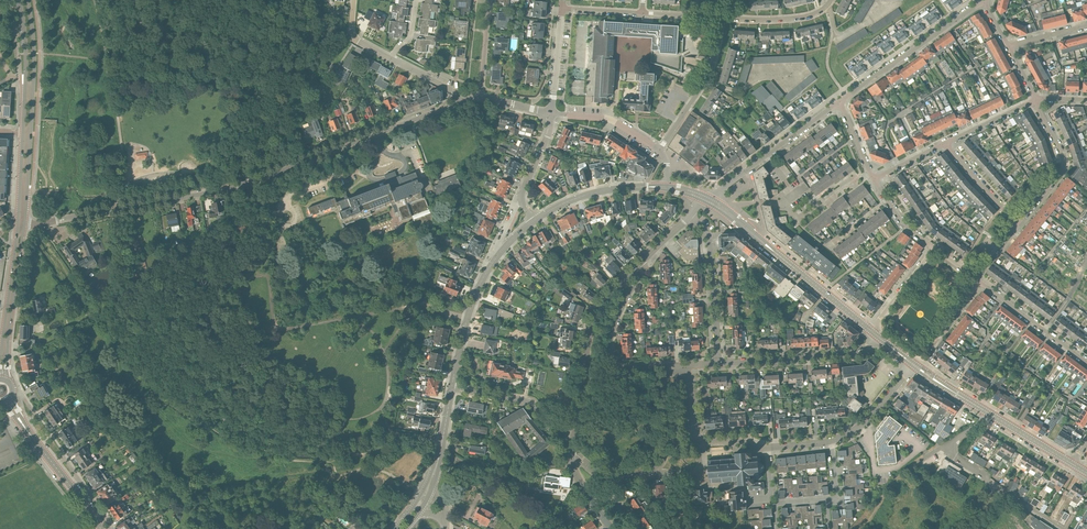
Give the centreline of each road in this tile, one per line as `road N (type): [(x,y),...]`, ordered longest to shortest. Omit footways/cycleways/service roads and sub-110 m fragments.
road 1 (unclassified): [(25,223),(232,186),(463,97)]
road 2 (tertiary): [(871,330),(708,199)]
road 3 (residential): [(571,434),(596,314),(654,252)]
road 4 (residential): [(572,453),(603,478),(639,482),(651,475),(665,450),(667,363)]
road 5 (residential): [(838,102),(980,0)]
road 6 (residential): [(654,252),(612,342),(619,366),(667,363)]
road 7 (residential): [(716,359),(856,353),(876,334)]
road 8 (residential): [(708,199),(838,102)]
road 9 (tertiary): [(8,382),(25,223)]
road 10 (tertiary): [(101,528),(6,401)]
road 11 (residential): [(770,448),(731,436),(695,440),(689,362)]
road 12 (residential): [(716,359),(712,239),(695,213)]
road 13 (residential): [(658,150),(709,75),(722,16)]
road 14 (tertiary): [(451,388),(476,292),(502,251)]
road 15 (residential): [(1018,223),(1066,164),(1036,99)]
road 16 (unclassified): [(1064,528),(947,442)]
road 17 (tertiary): [(18,224),(0,367)]
road 18 (track): [(219,68),(254,92),(224,188)]
road 19 (tertiary): [(666,188),(597,192),(534,221)]
road 20 (tertiary): [(31,134),(28,0)]
road 21 (tertiary): [(19,0),(22,133)]
road 22 (residential): [(571,434),(534,404),(451,388)]
road 23 (track): [(111,90),(122,155),(119,209)]

